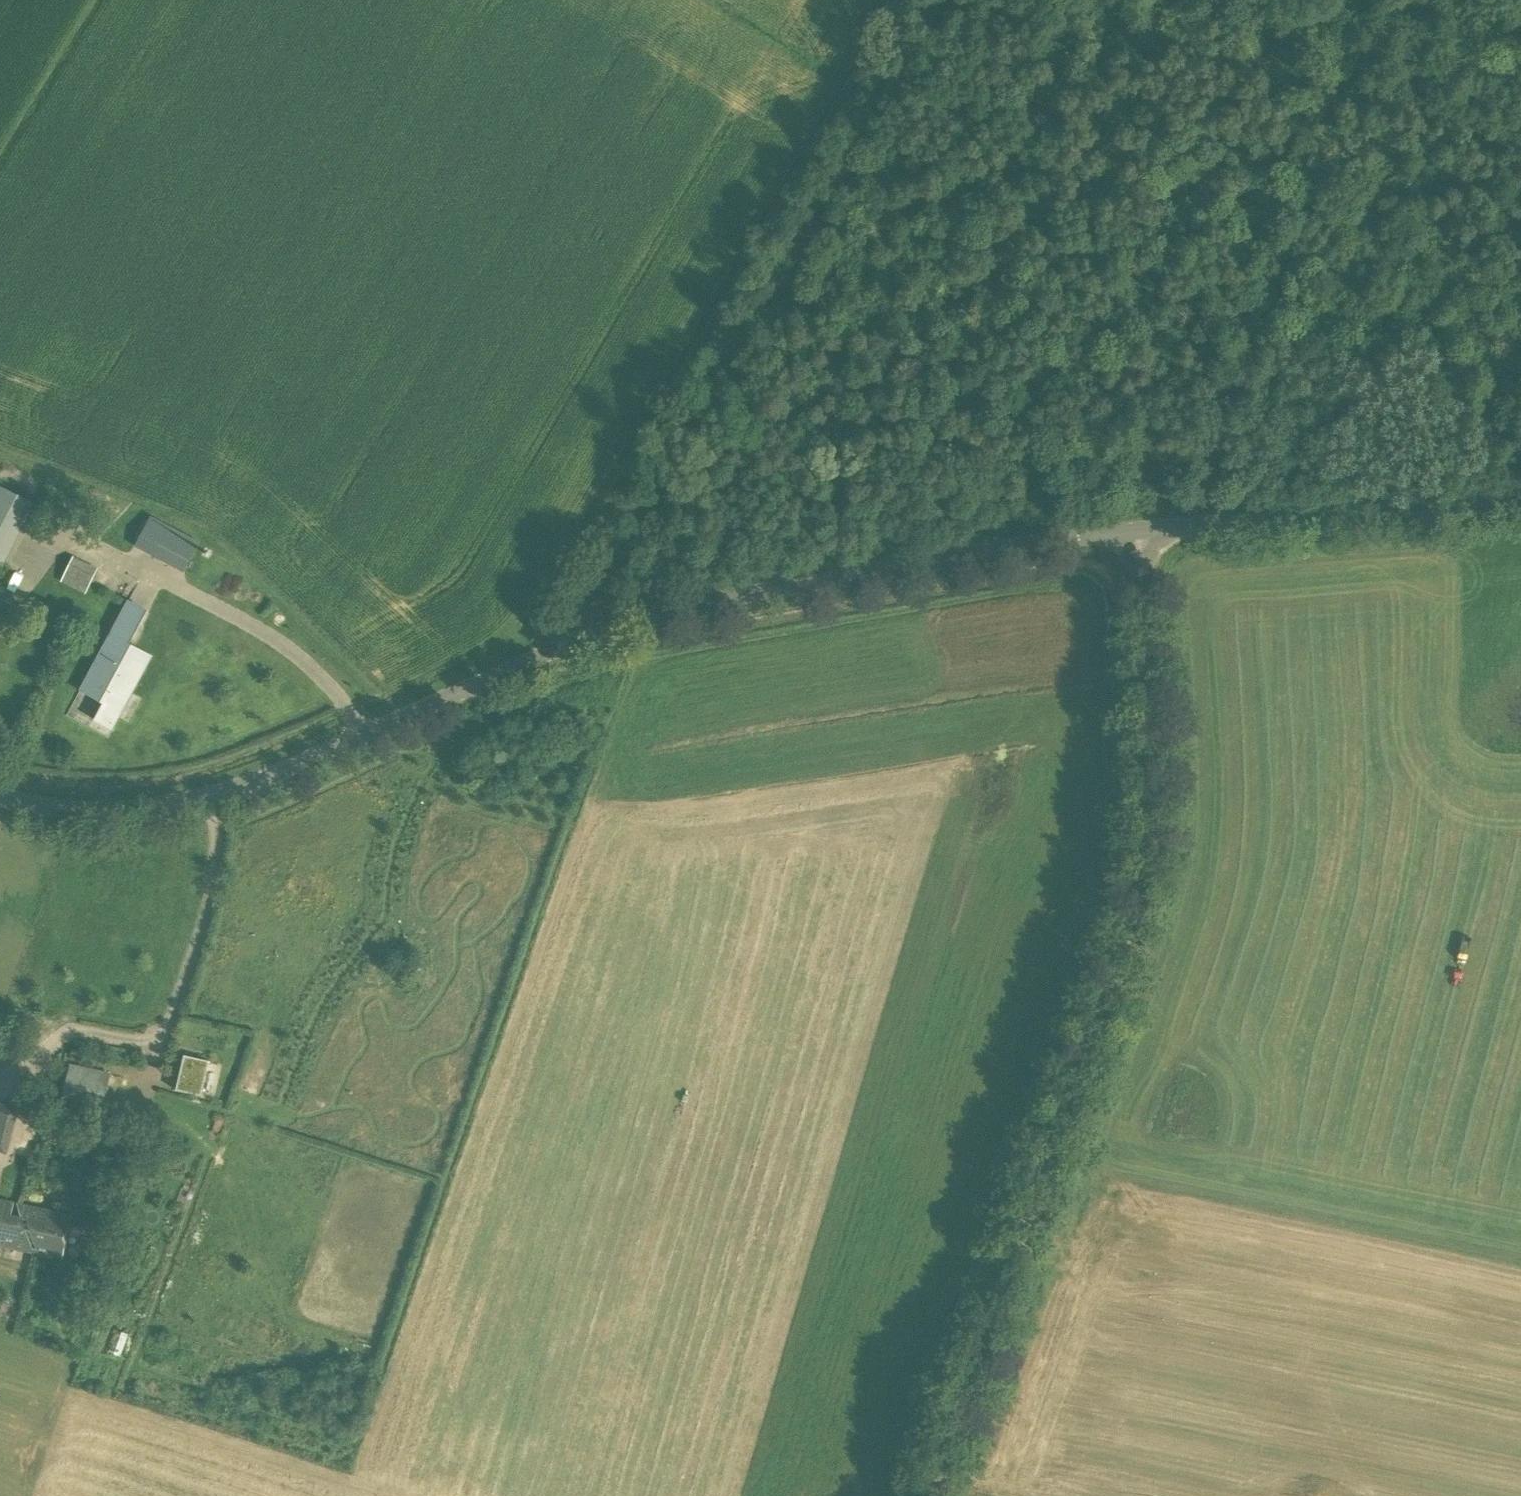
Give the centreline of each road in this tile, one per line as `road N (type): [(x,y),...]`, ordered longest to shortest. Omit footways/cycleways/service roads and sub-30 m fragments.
road 1 (tertiary): [(1137,533),(1041,544),(633,623),(214,802),(70,815),(0,801)]
road 2 (unclassified): [(930,1495),(1141,889),(1151,817),(1137,533)]
road 3 (tertiary): [(1137,533),(1520,504)]

